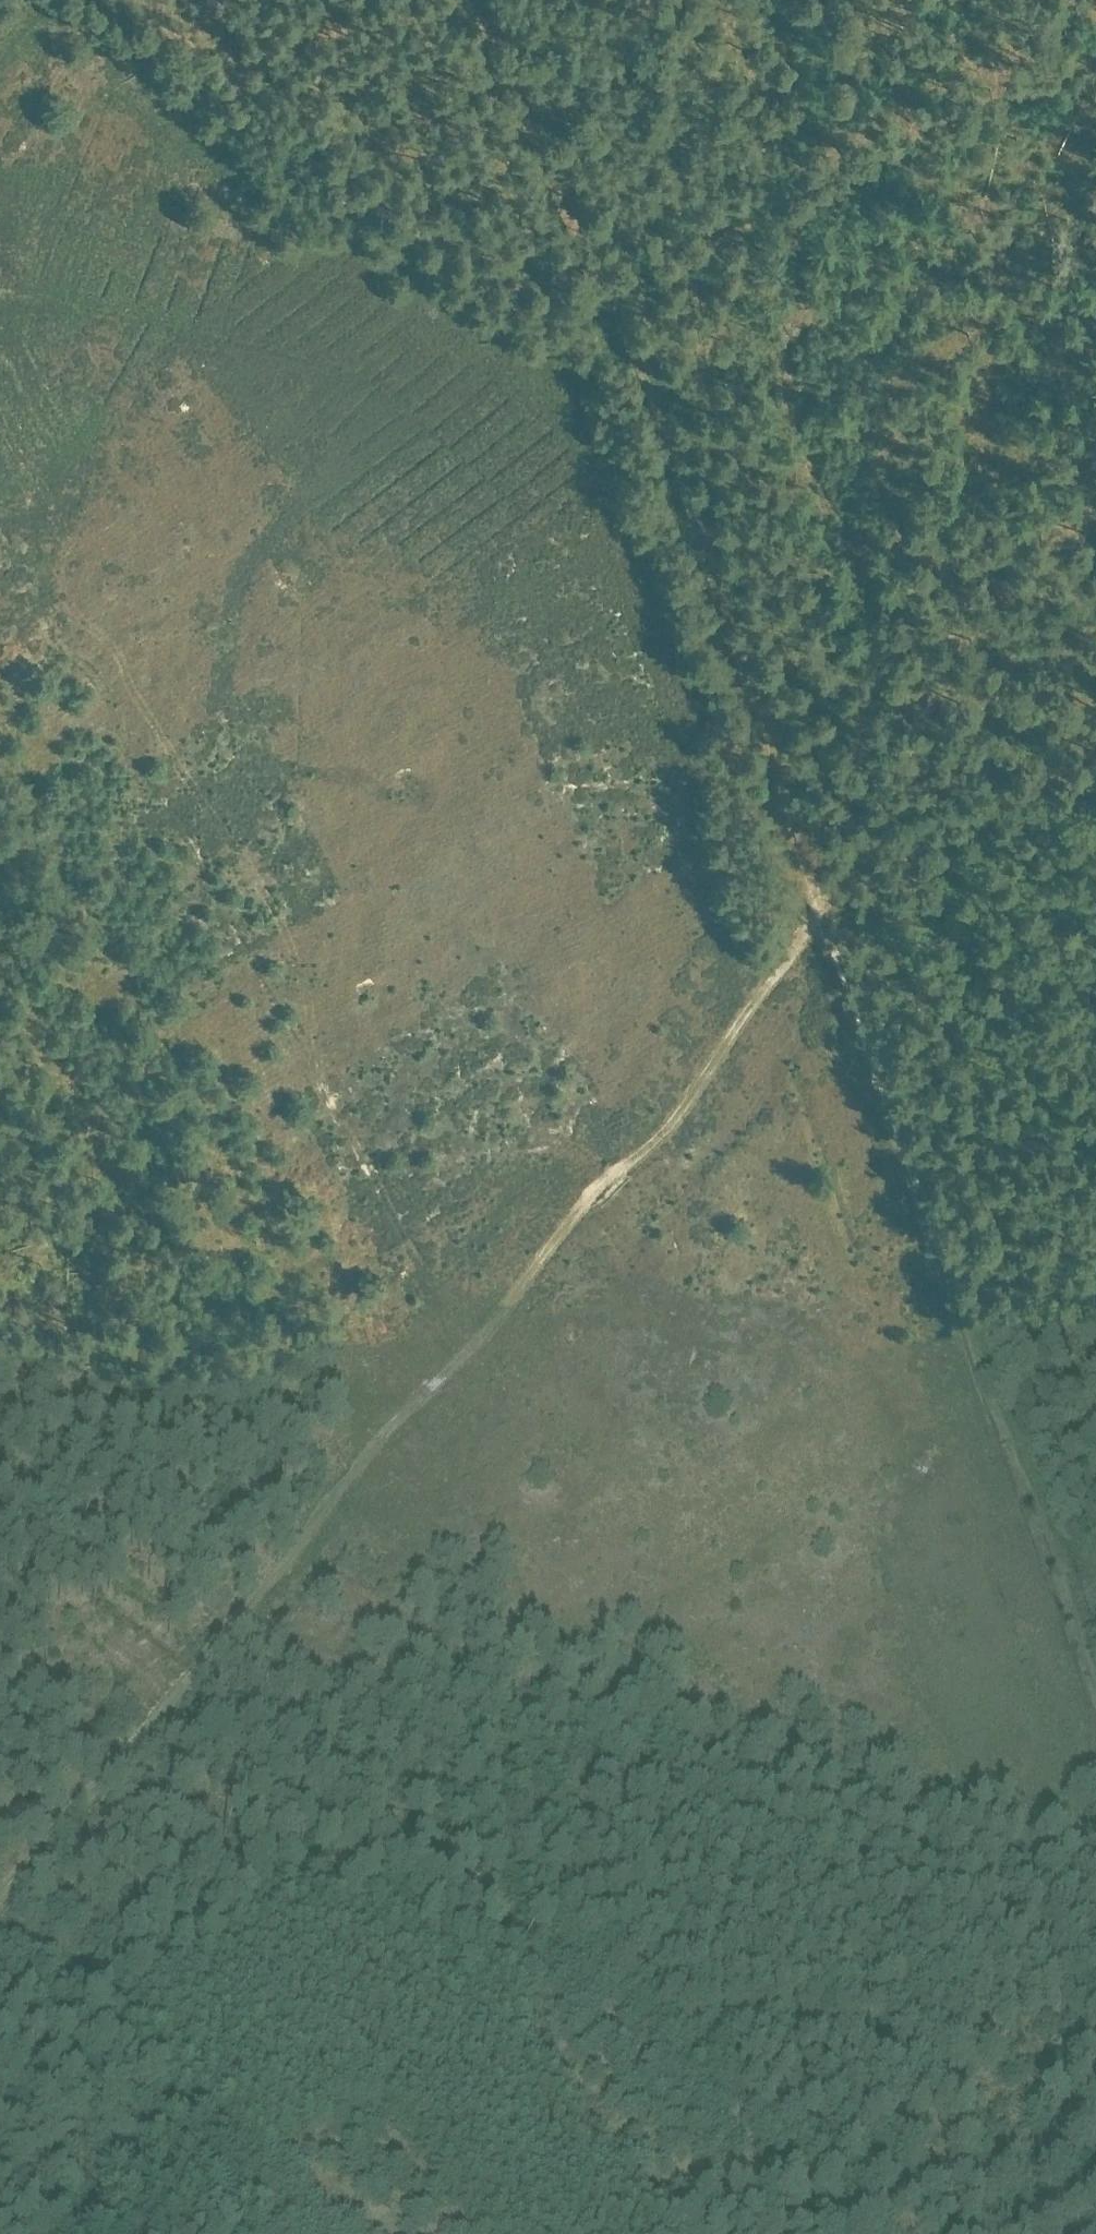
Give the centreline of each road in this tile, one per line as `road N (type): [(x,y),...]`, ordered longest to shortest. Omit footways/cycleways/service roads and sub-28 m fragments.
road 1 (track): [(1095,1688),(822,916),(611,275),(477,0)]
road 2 (track): [(0,1888),(389,1431),(674,1120),(822,916)]
road 3 (track): [(611,275),(1095,52)]
road 4 (track): [(0,1922),(214,2090),(302,2233)]

